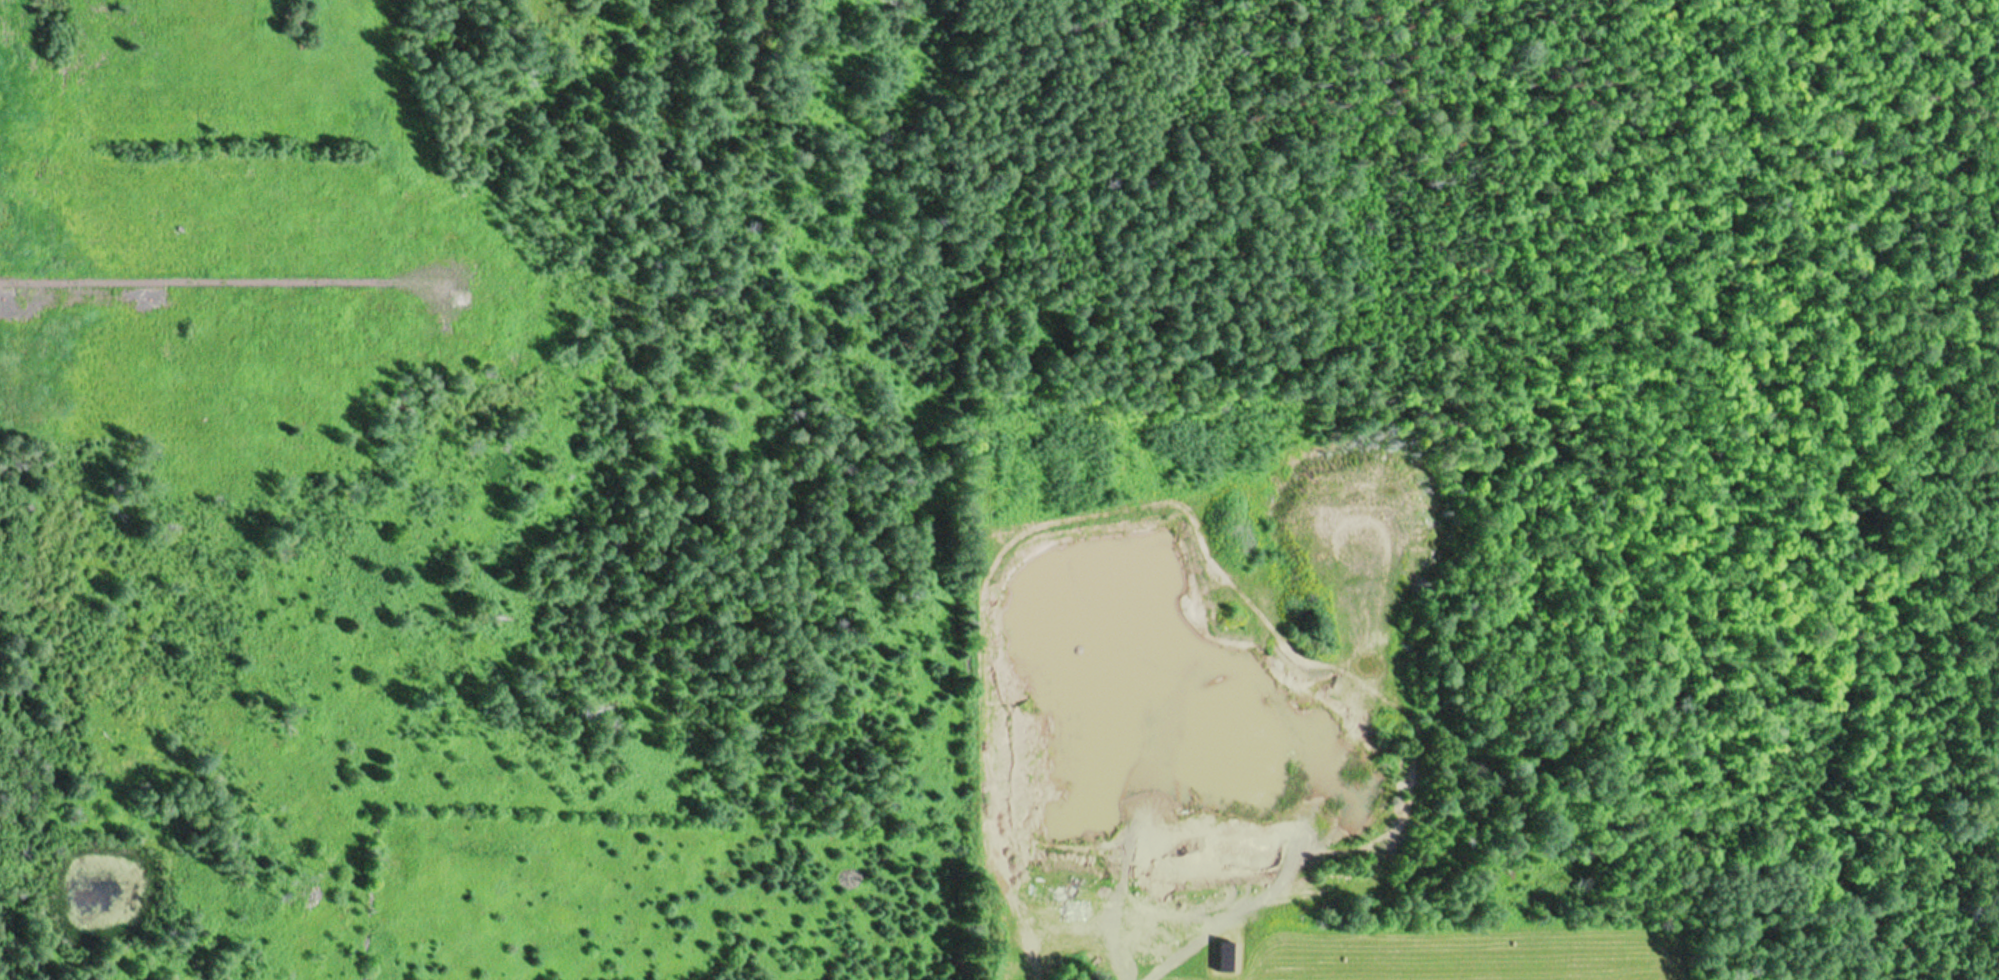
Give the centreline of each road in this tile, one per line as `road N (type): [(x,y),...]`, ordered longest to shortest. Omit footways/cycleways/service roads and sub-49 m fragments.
road 1 (track): [(0,969),(131,952)]

